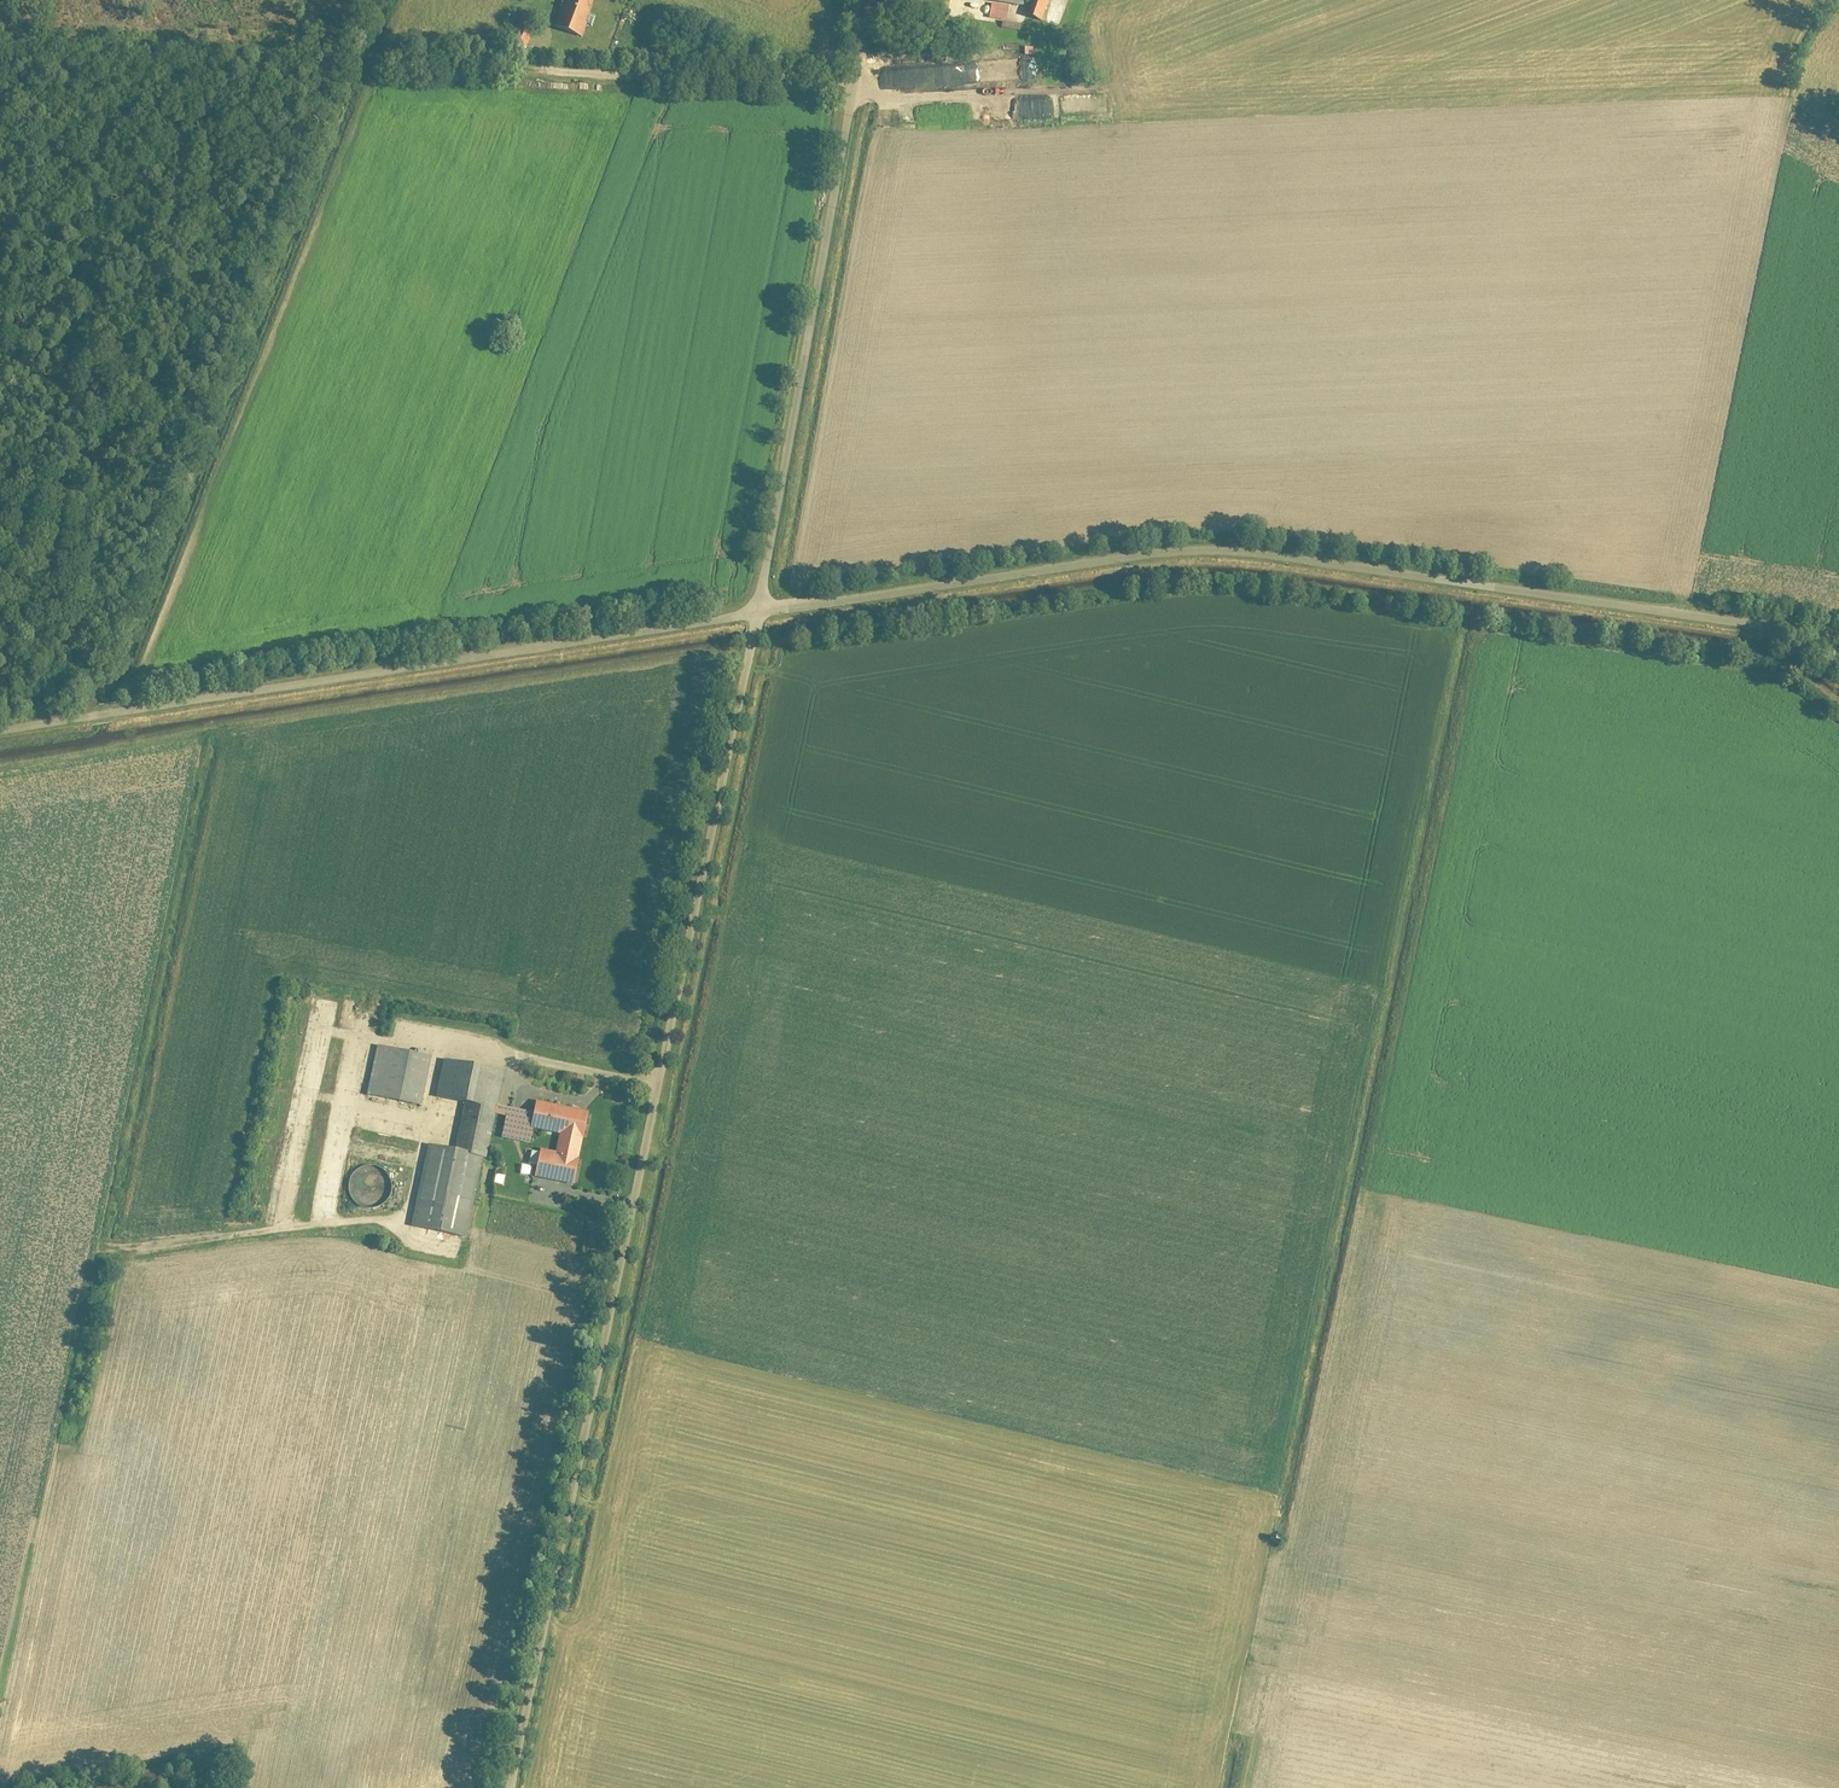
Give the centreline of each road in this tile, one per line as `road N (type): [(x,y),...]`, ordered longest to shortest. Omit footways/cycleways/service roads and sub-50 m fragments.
road 1 (unclassified): [(757,616),(514,1787)]
road 2 (unclassified): [(757,616),(1147,551),(1203,549),(1838,637)]
road 3 (unclassified): [(0,732),(757,616)]
road 4 (unclassified): [(870,0),(757,616)]

